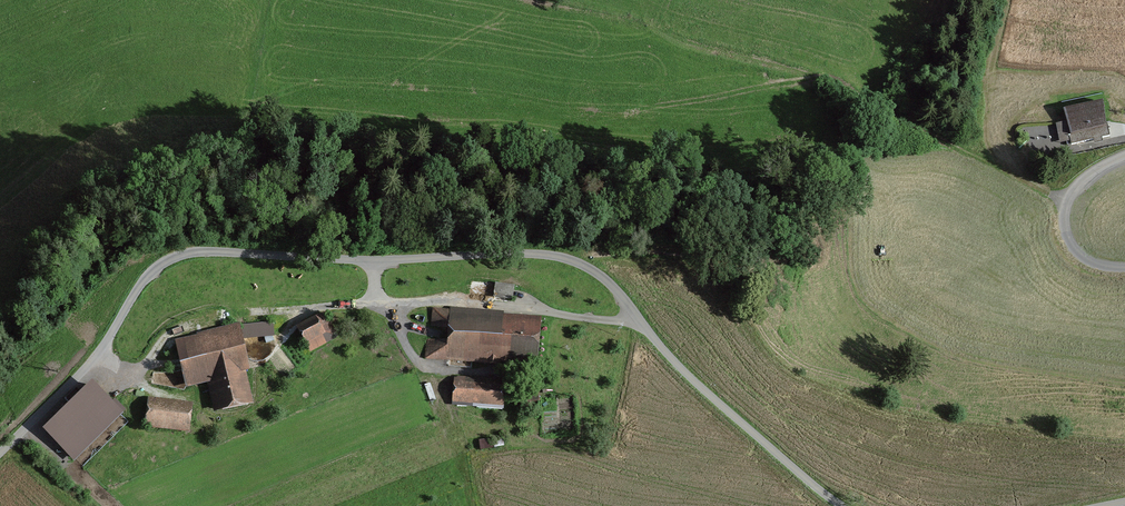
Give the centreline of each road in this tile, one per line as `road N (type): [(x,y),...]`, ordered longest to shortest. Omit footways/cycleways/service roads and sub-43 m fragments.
road 1 (unclassified): [(0,453),(89,364),(149,274),(179,255),(372,261),(544,254),(602,277),(688,375),(842,505)]
road 2 (unclassified): [(1124,267),(1077,252),(1064,216),(1081,182),(1124,154)]

